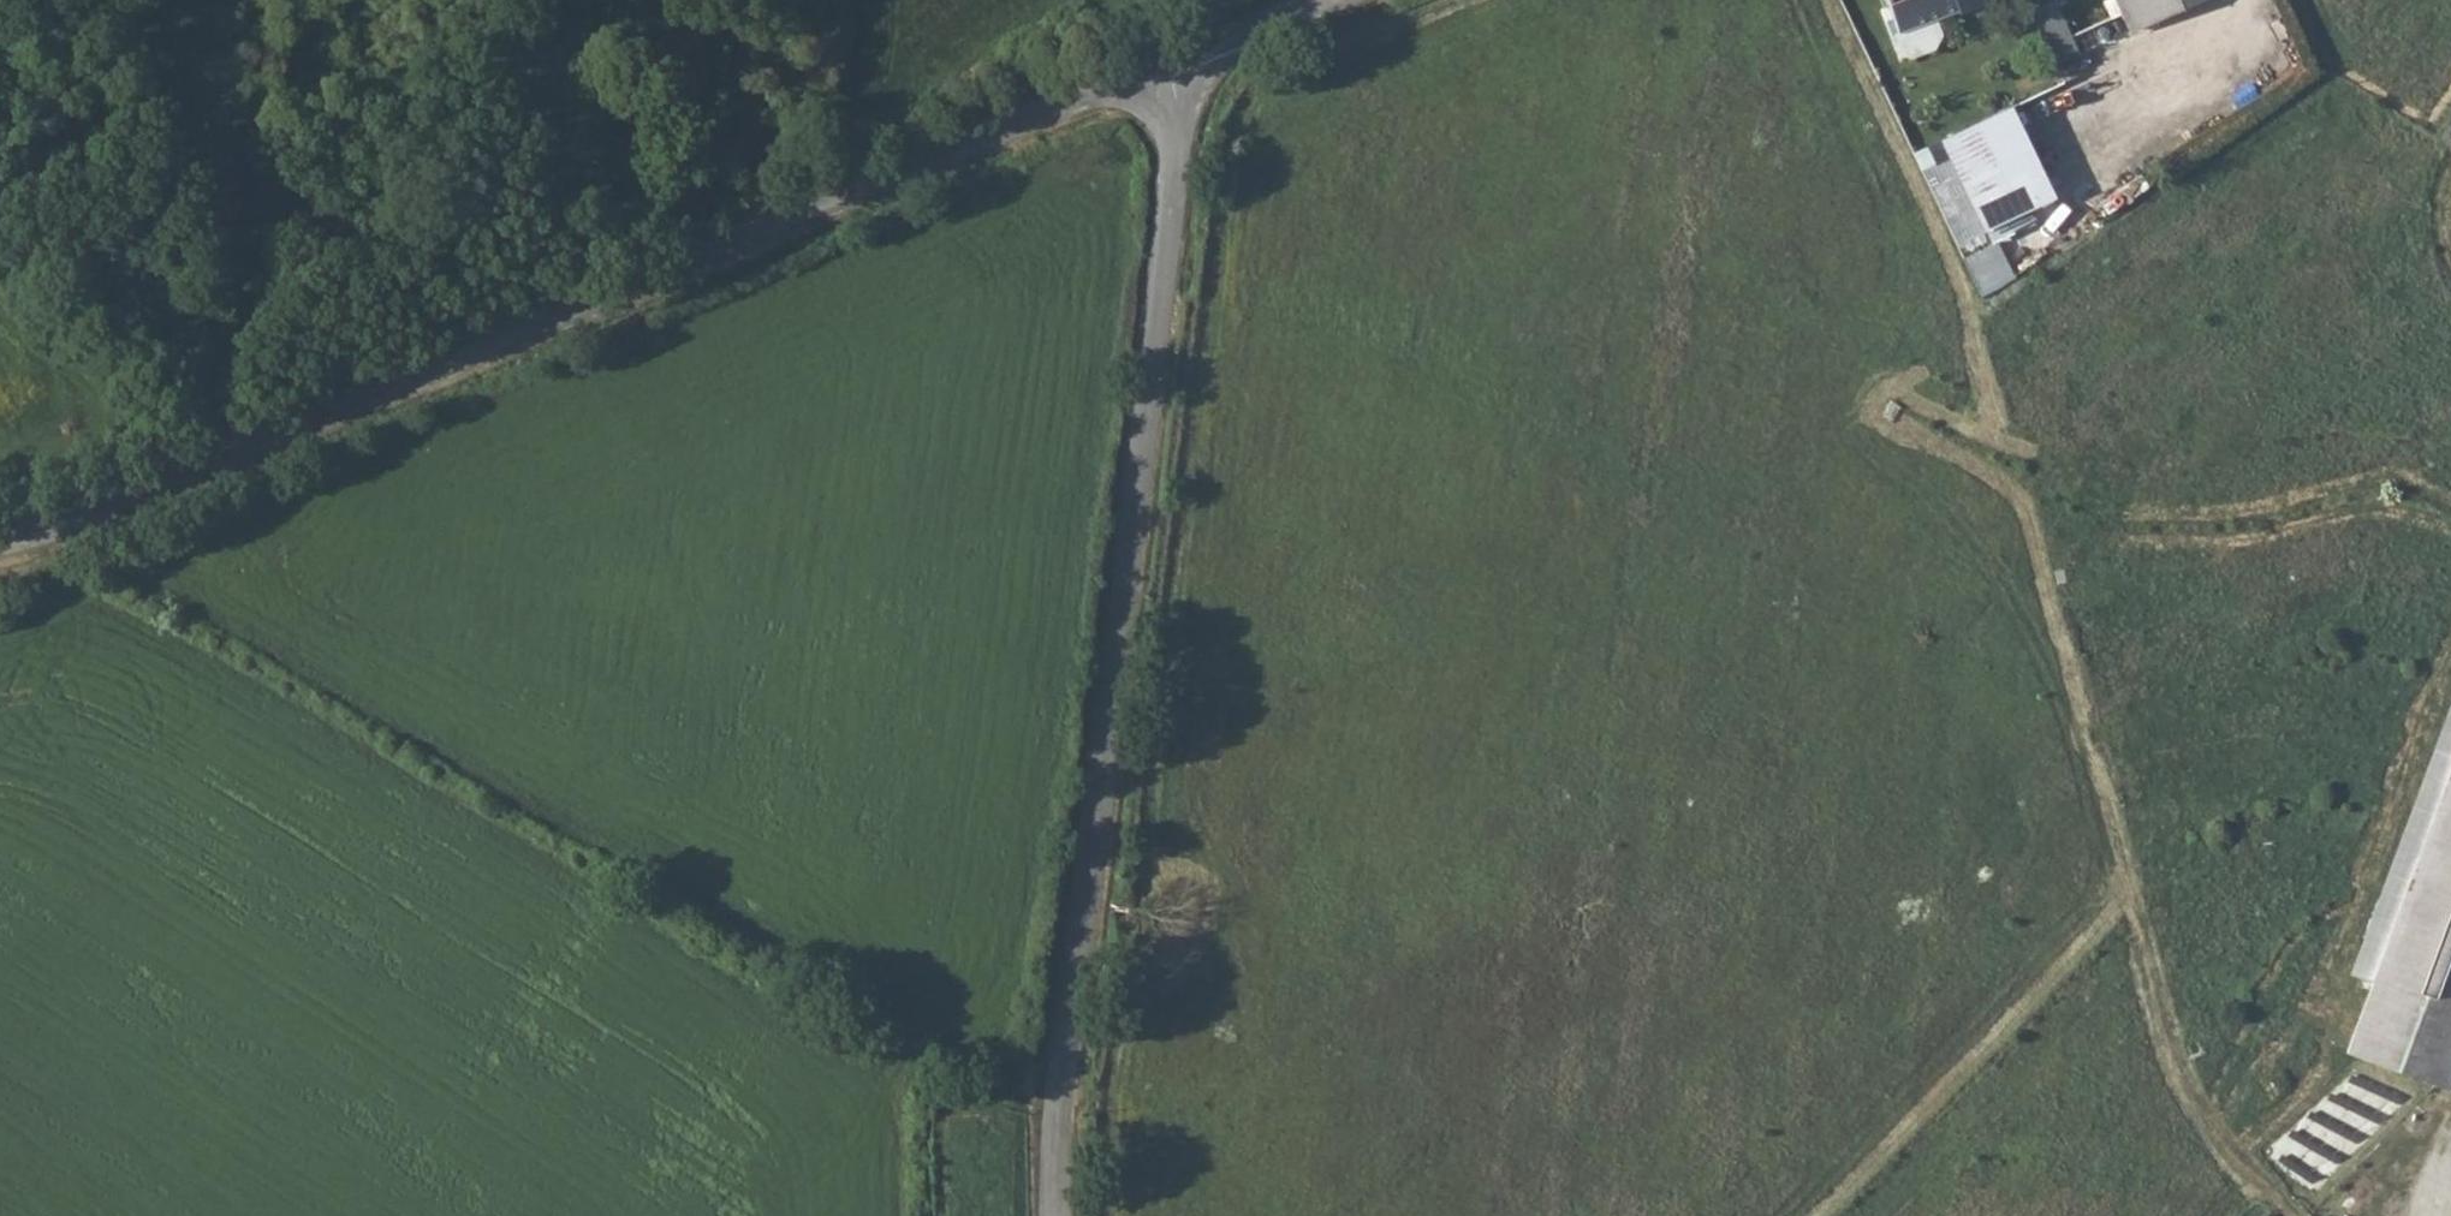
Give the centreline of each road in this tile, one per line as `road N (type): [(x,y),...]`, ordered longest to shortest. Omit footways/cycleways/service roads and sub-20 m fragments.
road 1 (unclassified): [(1171,60),(0,539)]
road 2 (unclassified): [(1059,1215),(1057,1165),(1181,124),(1171,60)]
road 3 (unclassified): [(1322,0),(1171,60)]

